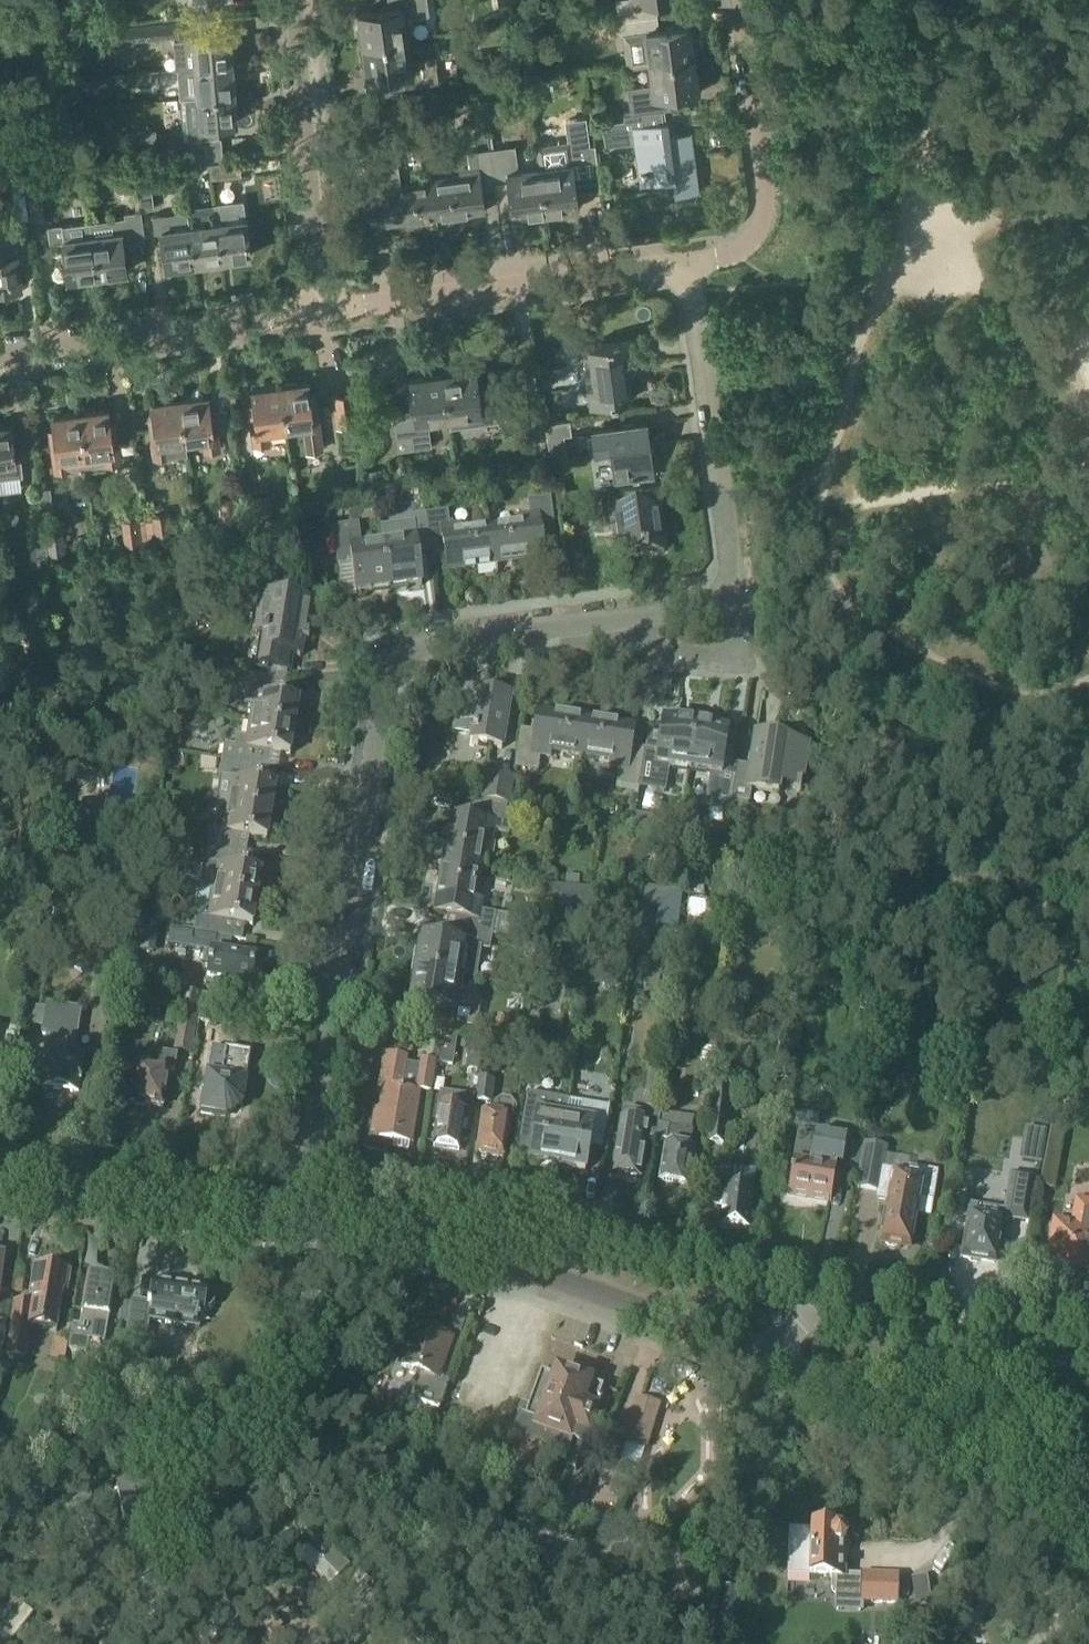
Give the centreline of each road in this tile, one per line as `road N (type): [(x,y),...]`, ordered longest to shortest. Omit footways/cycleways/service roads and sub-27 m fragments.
road 1 (residential): [(296,1226),(391,668),(412,650),(731,594),(694,262)]
road 2 (tertiary): [(752,1351),(528,1273),(296,1226)]
road 3 (tertiary): [(1088,1534),(752,1351)]
road 4 (residential): [(694,262),(331,310)]
road 5 (unclassified): [(1088,1359),(831,1318),(799,1323),(752,1351)]
road 6 (residential): [(331,310),(0,354)]
road 7 (residential): [(694,262),(754,250),(771,221),(740,0)]
road 8 (residential): [(331,310),(294,0)]
road 9 (tertiary): [(296,1226),(0,1179)]
road 10 (track): [(819,513),(977,480),(1050,483),(1088,456)]
road 11 (track): [(891,255),(1060,321),(1088,339)]

